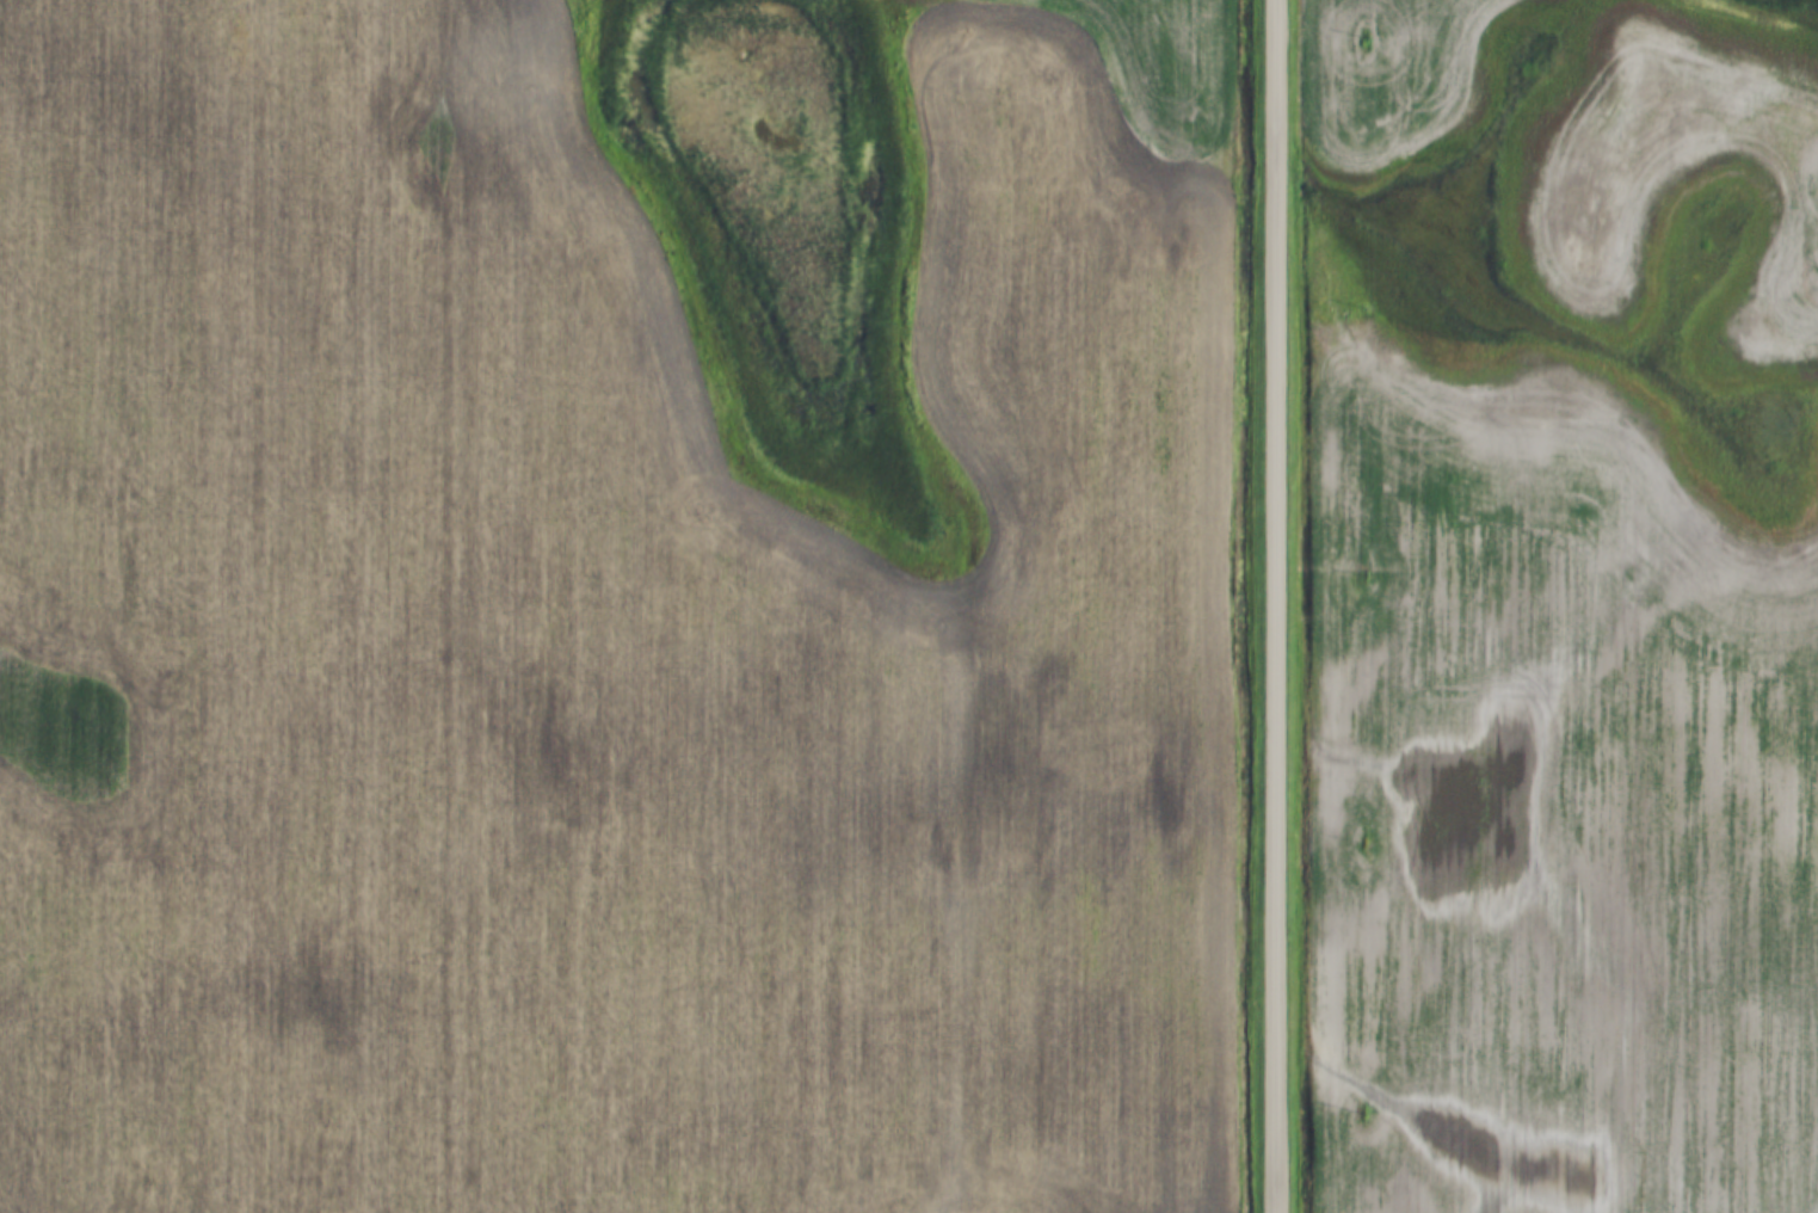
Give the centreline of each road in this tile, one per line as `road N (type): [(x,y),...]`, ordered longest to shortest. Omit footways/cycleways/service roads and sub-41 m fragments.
road 1 (tertiary): [(1270,1212),(1278,0)]

